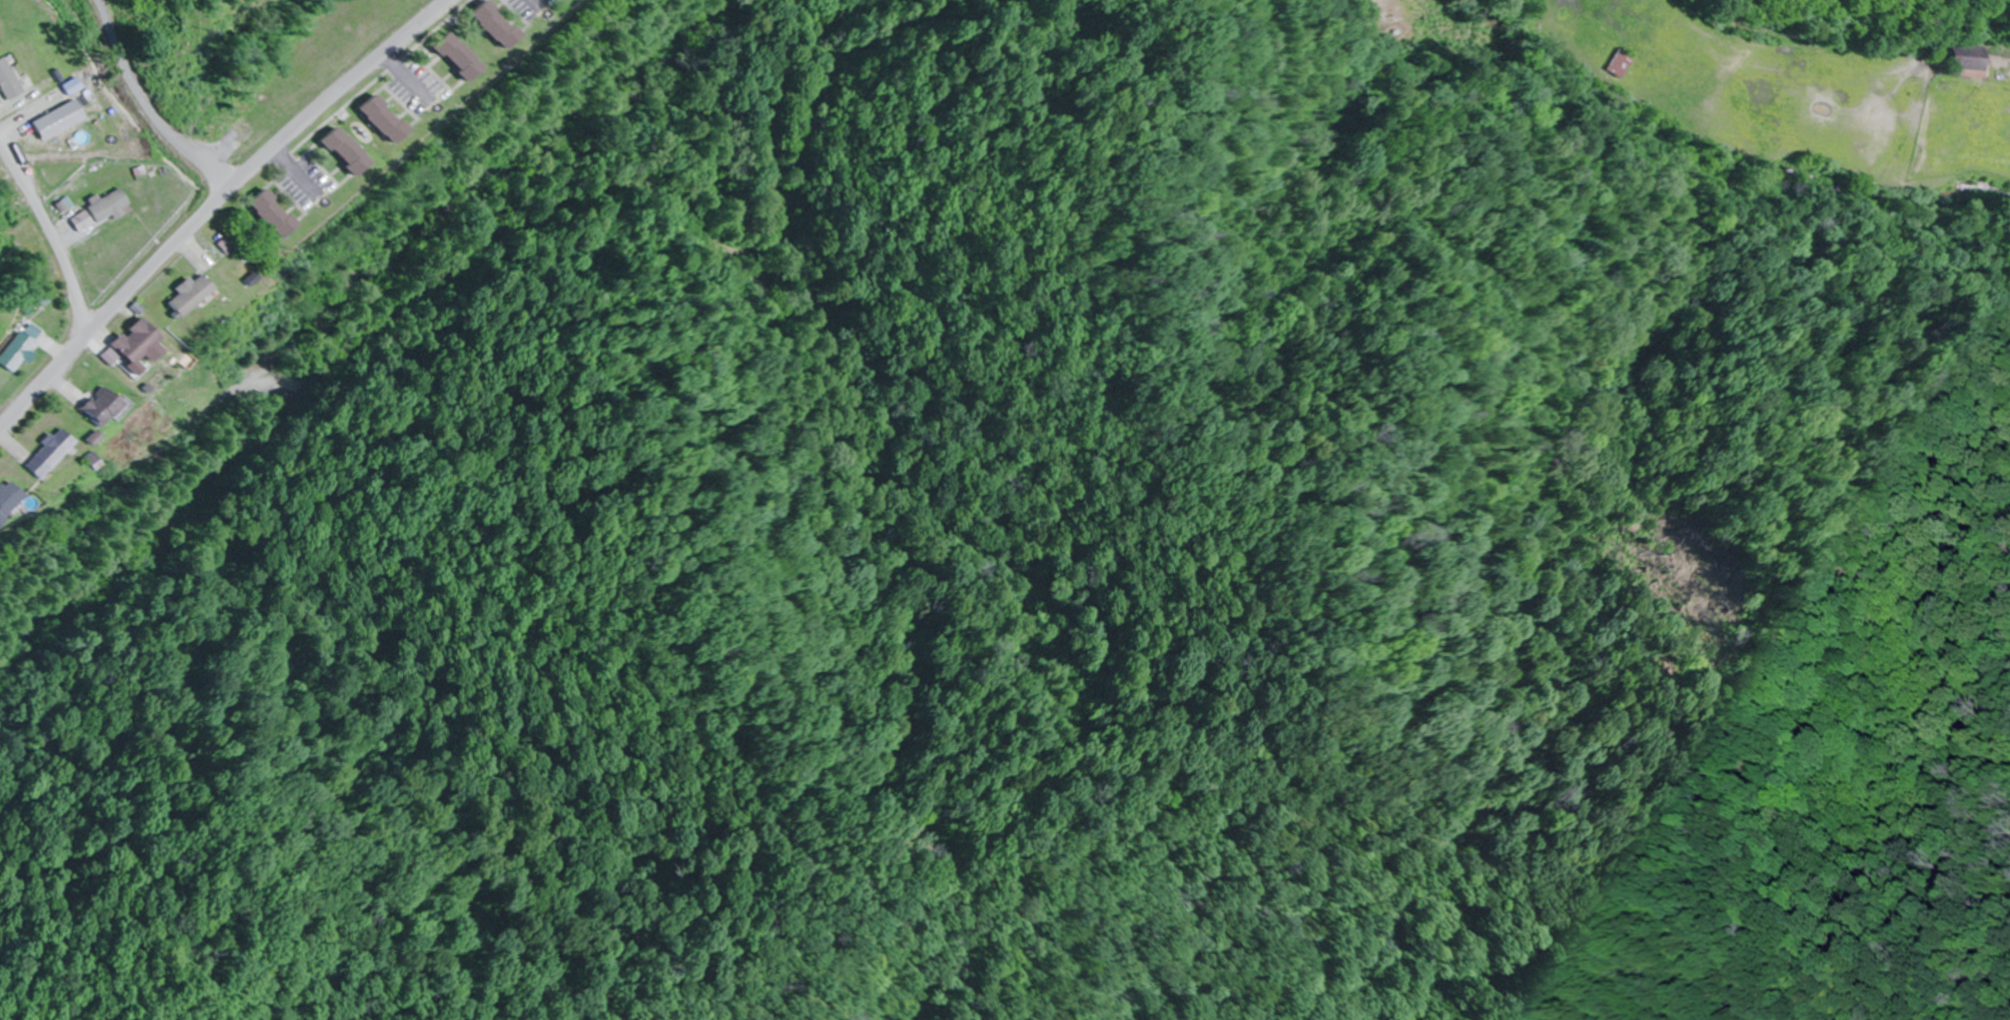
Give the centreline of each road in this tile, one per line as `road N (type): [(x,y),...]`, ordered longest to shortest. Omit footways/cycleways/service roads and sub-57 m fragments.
road 1 (residential): [(449,0),(228,193),(0,435)]
road 2 (residential): [(88,337),(0,158)]
road 3 (residential): [(228,193),(157,125),(127,76)]

